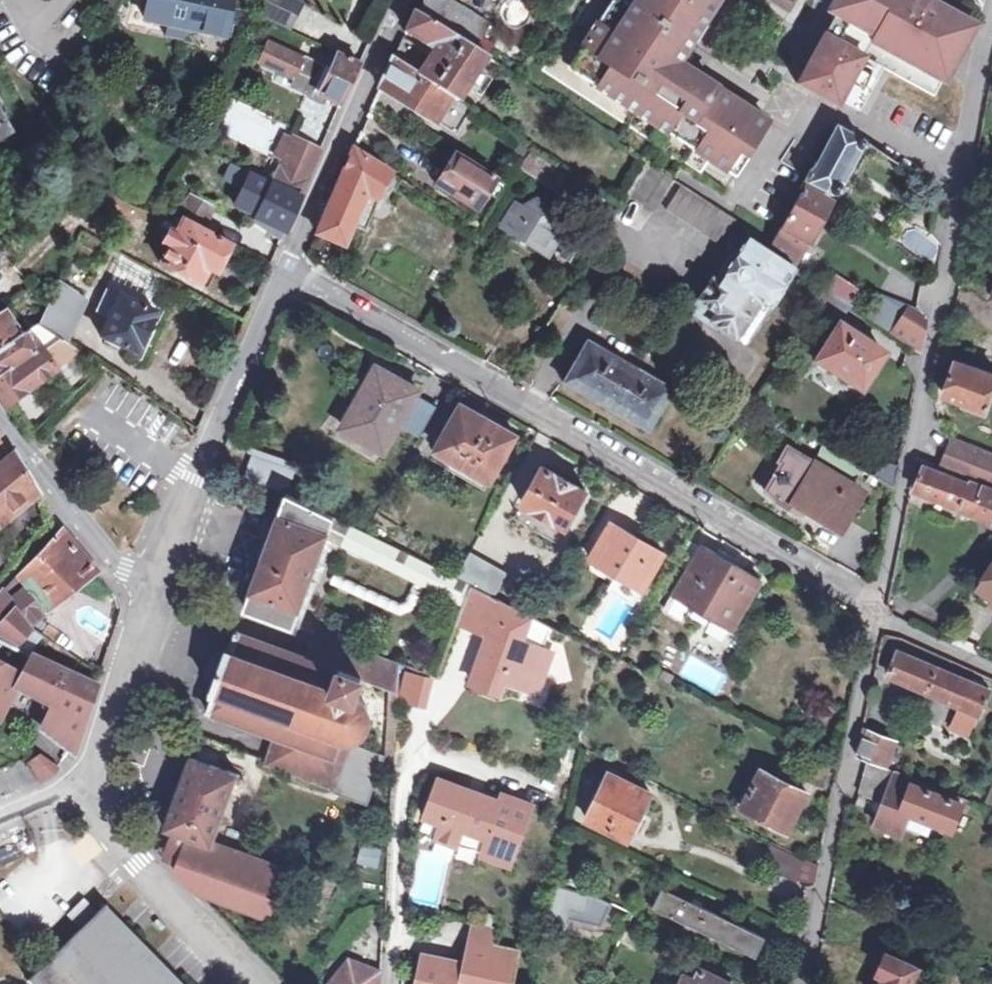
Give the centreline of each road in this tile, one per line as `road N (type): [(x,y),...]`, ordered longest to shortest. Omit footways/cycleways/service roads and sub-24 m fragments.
road 1 (residential): [(282,270),(874,614)]
road 2 (residential): [(991,24),(874,614)]
road 3 (residential): [(874,614),(804,983)]
road 4 (residential): [(153,595),(282,270)]
road 5 (residential): [(395,0),(282,270)]
road 6 (residential): [(258,983),(137,859),(97,782)]
road 7 (residential): [(153,595),(124,570),(0,416)]
road 8 (residential): [(97,782),(153,595)]
road 9 (residential): [(874,614),(991,666)]

